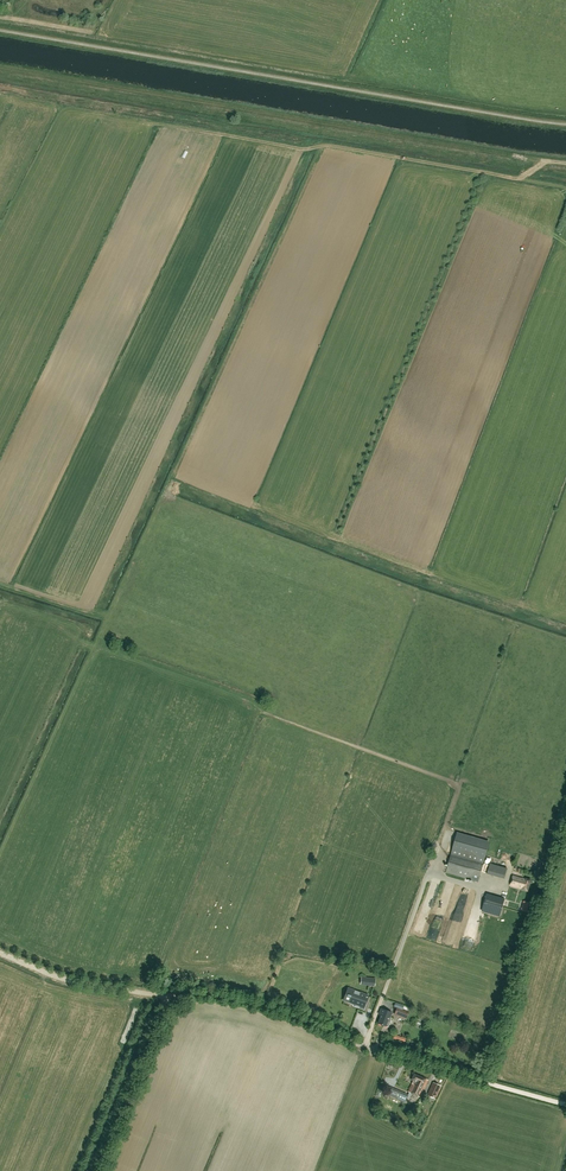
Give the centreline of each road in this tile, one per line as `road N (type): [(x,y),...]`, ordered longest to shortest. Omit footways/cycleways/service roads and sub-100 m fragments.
road 1 (unclassified): [(493,1085),(244,1001),(83,984),(0,953)]
road 2 (track): [(261,711),(459,786),(429,875)]

